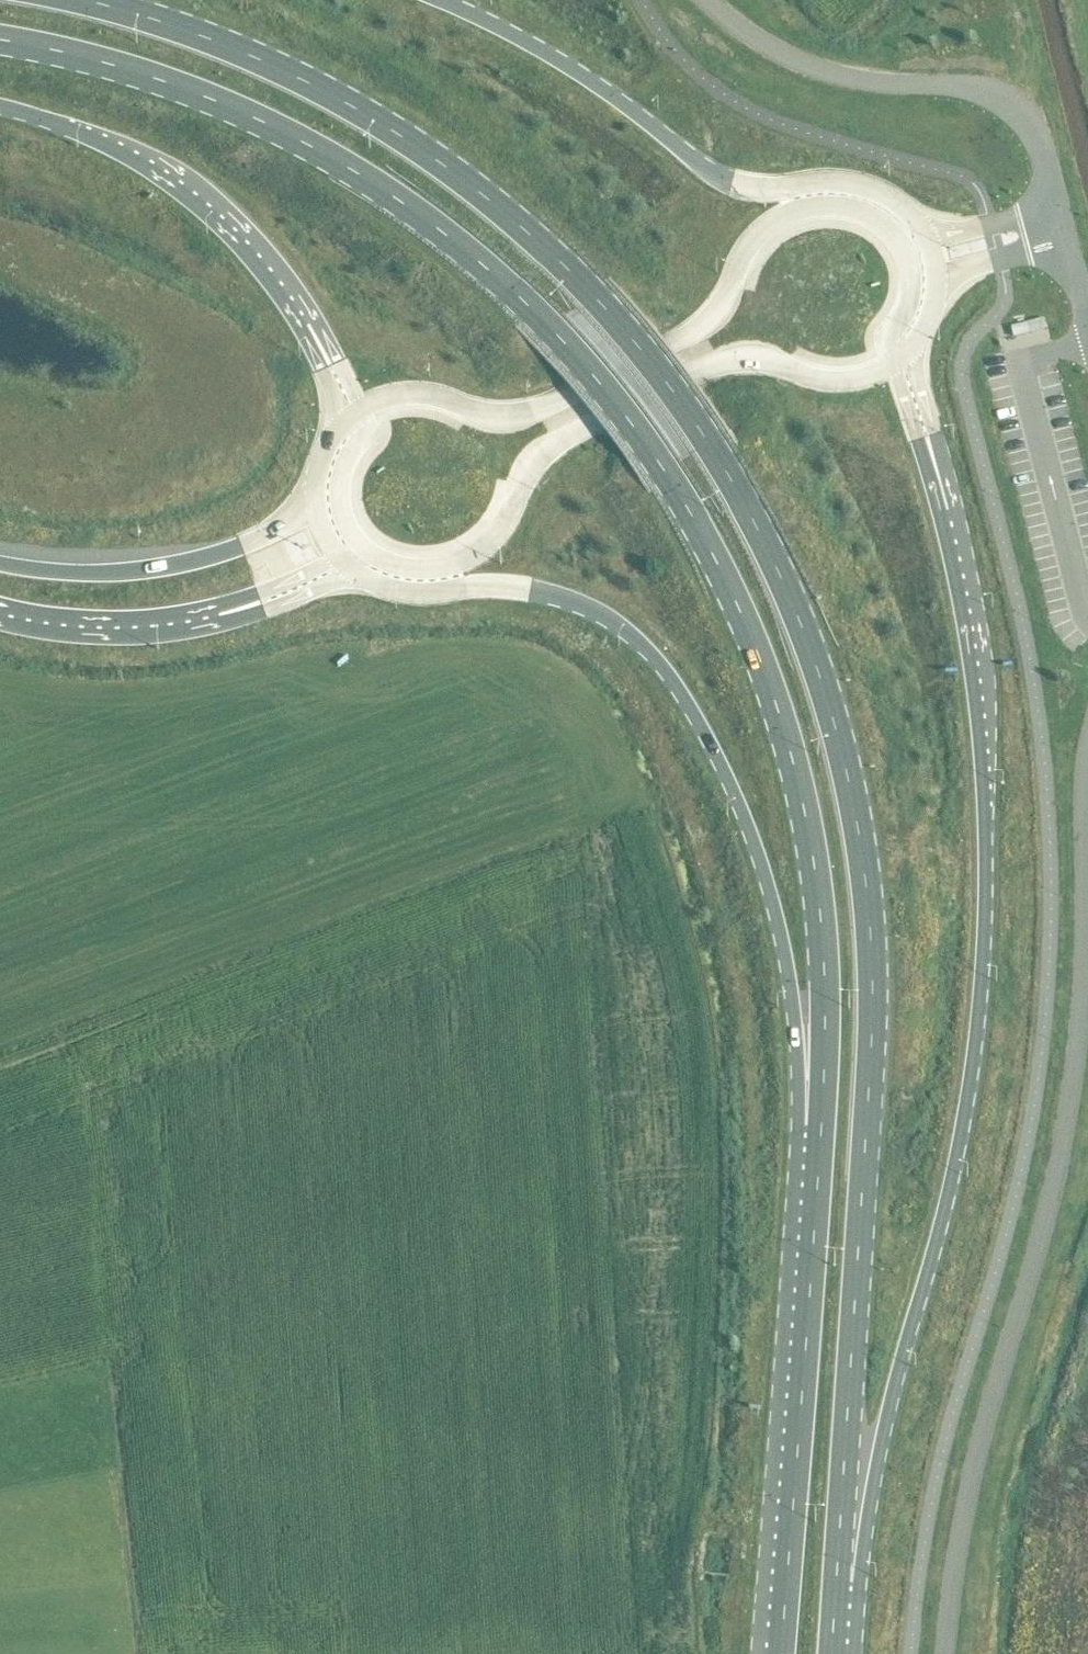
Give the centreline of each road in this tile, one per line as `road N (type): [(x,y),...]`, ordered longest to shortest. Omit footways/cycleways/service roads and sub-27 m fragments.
road 1 (primary): [(838,1579),(870,1065),(868,904),(858,818),(823,685),(745,503),(599,301),(477,189),(281,68),(88,0)]
road 2 (primary): [(0,42),(171,87),(244,114),(359,175),(548,326),(608,396),(662,467),(722,571),(783,725),(821,927),(821,1112)]
road 3 (primary): [(838,1579),(944,1199),(978,1017),(978,696),(957,548),(933,456)]
road 4 (unclassified): [(1087,755),(1070,1102),(1040,1242),(984,1419),(943,1653)]
road 5 (primary): [(450,590),(521,586),(573,600),(664,664),(736,800),(776,918),(821,1112)]
road 6 (primary): [(895,235),(871,215),(837,205),(790,213),(750,247),(708,321),(537,409),(494,418),(420,393),(362,410)]
road 7 (primary): [(375,557),(414,569),(471,557),(496,535),(529,469),(558,442),(726,358),(761,359),(837,381),(894,365)]
road 8 (primary): [(821,1112),(781,1653)]
road 9 (unclassified): [(1054,206),(1029,127),(998,101),(972,88),(894,84),(803,63),(755,38),(710,0)]
road 10 (primary): [(0,107),(84,131),(159,165),(252,245),(319,343)]
road 11 (primary): [(791,188),(725,180),(583,74),(442,0)]
road 12 (motorway): [(314,493),(278,529),(196,560),(116,572),(0,563)]
road 13 (motorway): [(0,613),(112,627),(246,607)]
road 14 (primary): [(362,410),(366,432),(344,465),(340,496),(351,532),(375,557)]
road 15 (primary): [(927,238),(883,193),(838,183),(791,188)]
road 16 (unclassified): [(934,303),(961,271),(1065,241)]
road 17 (primary): [(894,365),(891,337),(908,313),(913,278),(895,235)]
road 18 (unclassified): [(1054,206),(927,238)]
road 19 (motorway): [(246,607),(370,579)]

